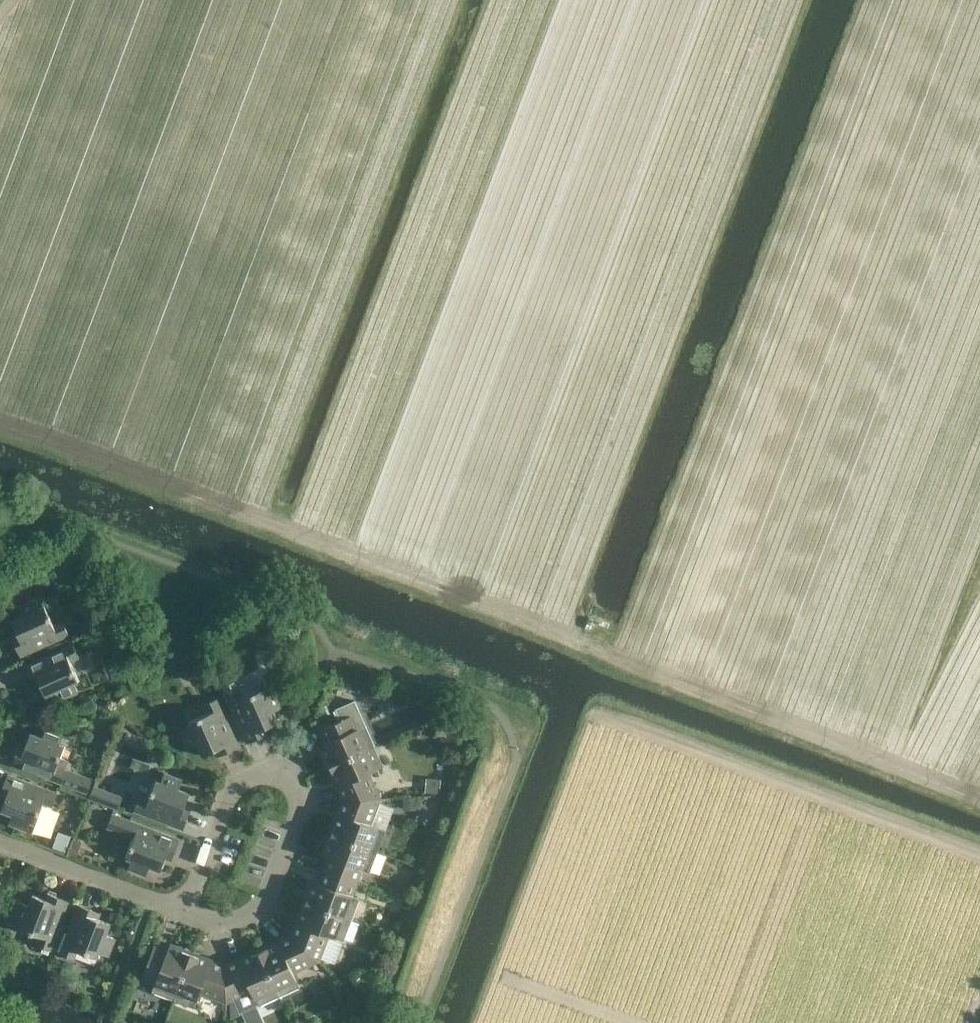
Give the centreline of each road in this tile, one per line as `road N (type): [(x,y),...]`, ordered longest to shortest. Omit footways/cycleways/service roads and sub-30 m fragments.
road 1 (residential): [(187,909),(225,923),(264,904),(302,803),(288,776),(272,770),(236,785)]
road 2 (residential): [(0,839),(187,909)]
road 3 (residential): [(236,785),(187,909)]

